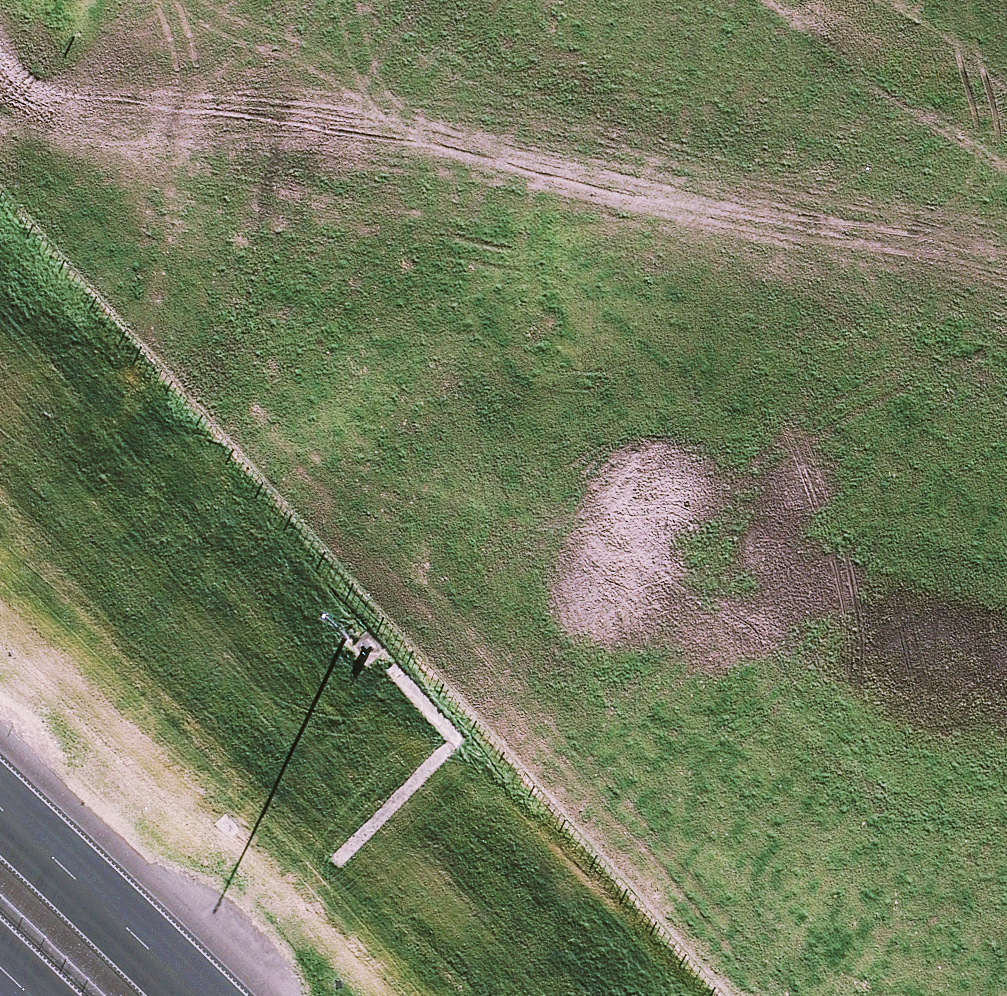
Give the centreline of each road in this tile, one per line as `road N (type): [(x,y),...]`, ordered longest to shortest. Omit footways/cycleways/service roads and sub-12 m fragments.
road 1 (motorway): [(271,213),(589,425),(689,435),(835,405)]
road 2 (motorway): [(271,213),(569,586),(610,656)]
road 3 (secondary): [(260,995),(610,656)]
road 4 (motorway): [(1006,499),(949,637),(913,753),(919,857),(947,956)]
road 5 (secondary): [(1006,424),(698,756)]
road 6 (secondary): [(698,756),(441,995)]
road 7 (motorway): [(0,6),(271,213)]
road 8 (secondary): [(610,656),(835,405)]
road 9 (motorway): [(698,756),(849,859),(947,956)]
road 10 (motorway): [(0,803),(195,995)]
road 11 (secondary): [(835,405),(1006,217)]
road 12 (motorway): [(610,656),(698,756)]

